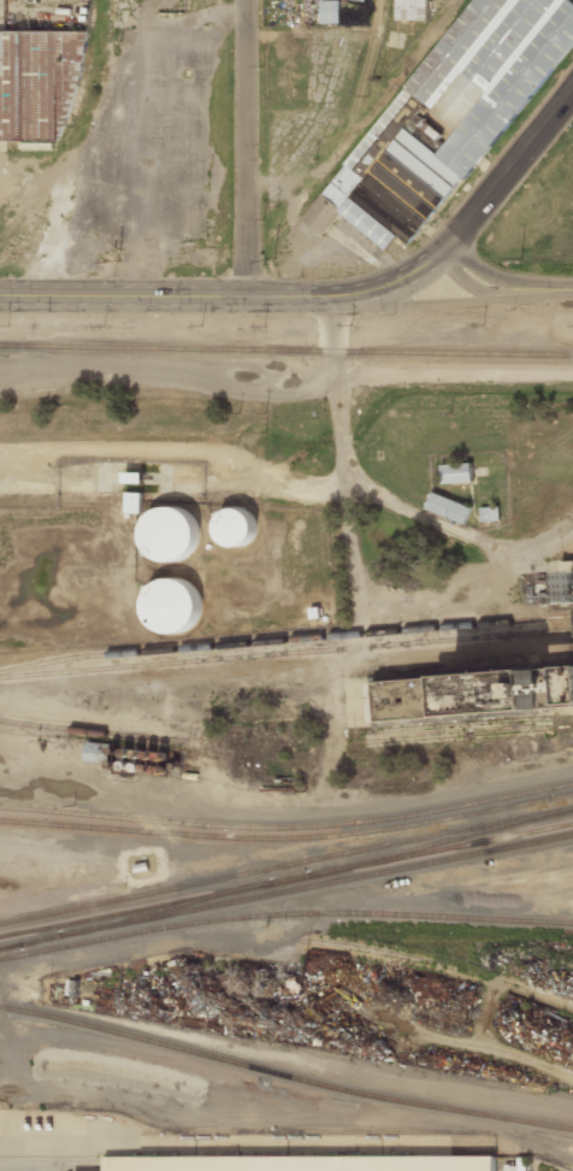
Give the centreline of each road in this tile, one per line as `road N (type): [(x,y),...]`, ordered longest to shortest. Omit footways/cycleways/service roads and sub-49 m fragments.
road 1 (tertiary): [(0,295),(329,298),(410,275),(441,249)]
road 2 (residential): [(247,296),(251,0)]
road 3 (tertiary): [(329,298),(477,302),(547,289)]
road 4 (tertiary): [(441,249),(572,85)]
road 5 (residential): [(441,249),(488,287),(572,289)]

